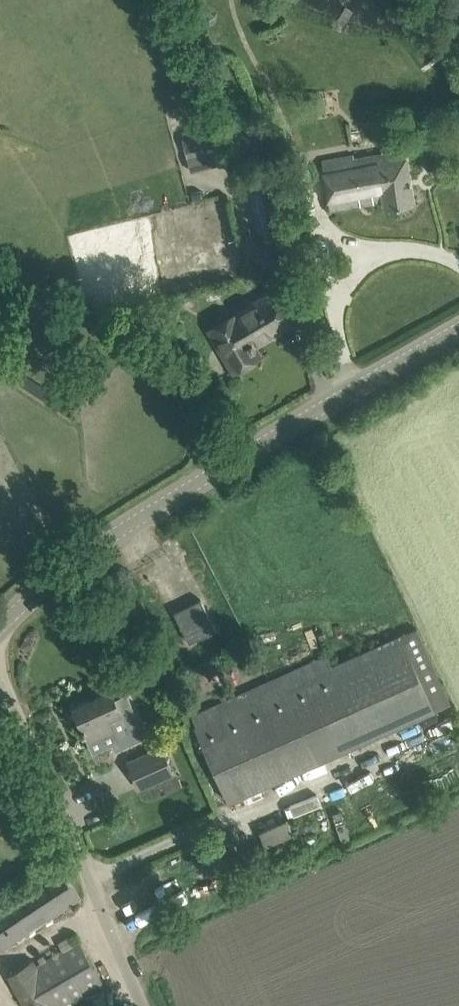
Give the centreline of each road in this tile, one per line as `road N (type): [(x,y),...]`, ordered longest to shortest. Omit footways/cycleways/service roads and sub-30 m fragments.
road 1 (tertiary): [(0,627),(85,558),(458,332)]
road 2 (unclassified): [(133,1005),(0,720)]

